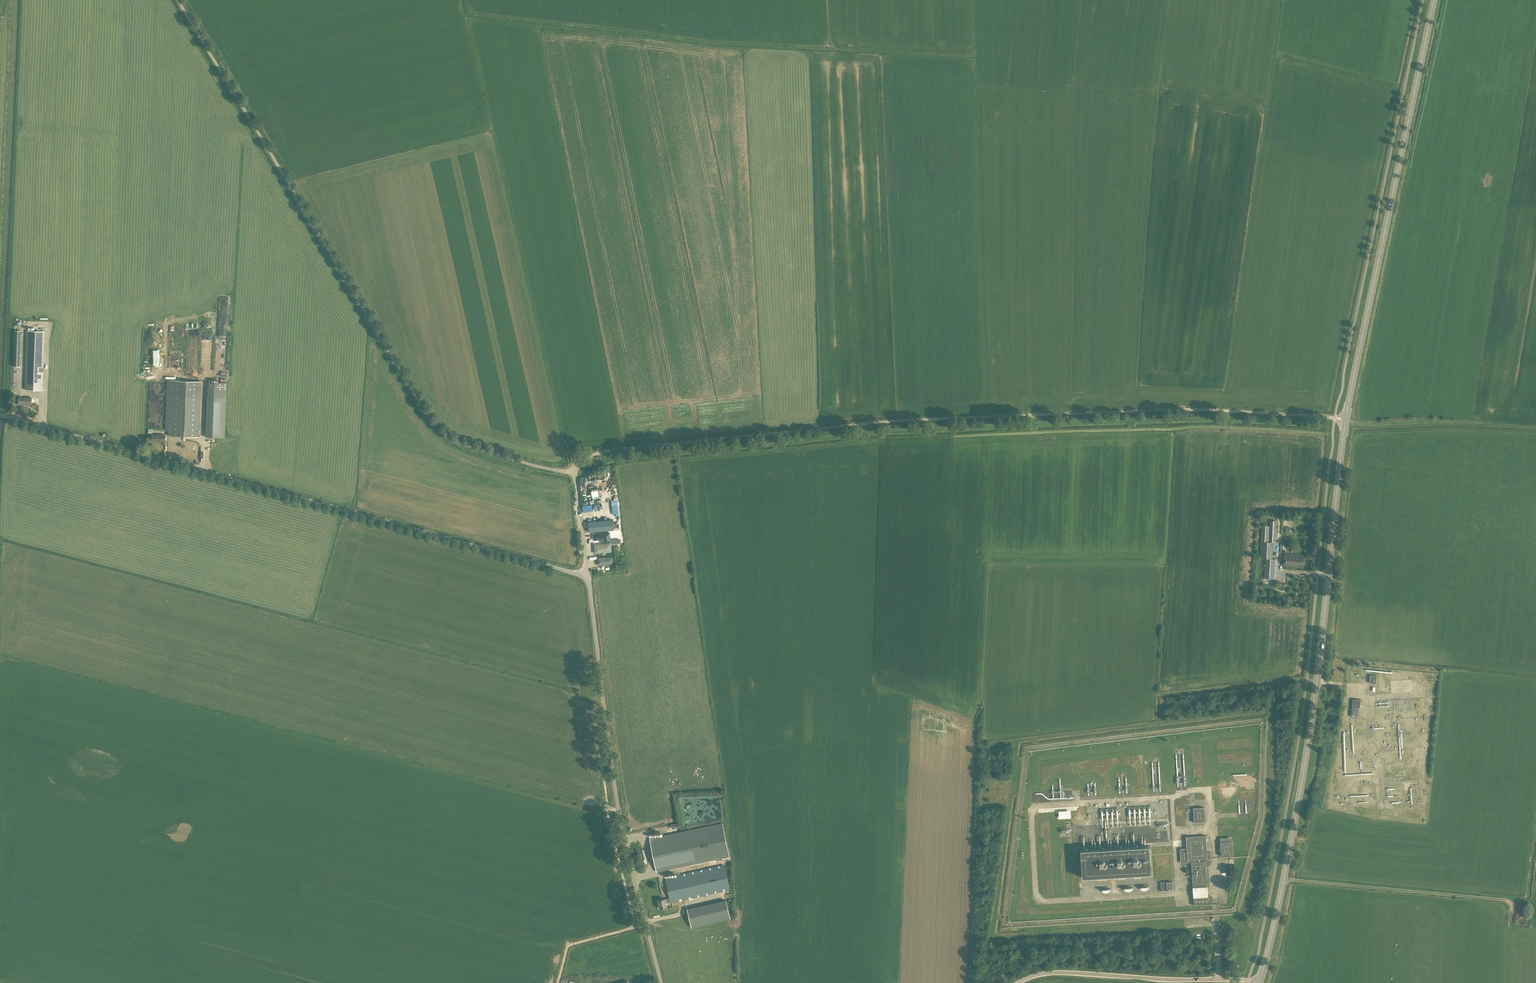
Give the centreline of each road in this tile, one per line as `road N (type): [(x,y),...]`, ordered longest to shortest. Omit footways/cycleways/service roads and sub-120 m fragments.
road 1 (unclassified): [(575,471),(606,450),(907,421),(1179,408),(1346,417)]
road 2 (unclassified): [(575,471),(480,448),(431,418),(179,0)]
road 3 (unclassified): [(588,576),(0,415)]
road 4 (primary): [(1260,980),(1307,759),(1346,417)]
road 5 (primary): [(1346,417),(1434,0)]
road 6 (unclassified): [(662,982),(617,801),(588,576)]
road 7 (track): [(558,982),(568,945),(635,924),(600,746)]
road 8 (unclassified): [(1018,982),(1058,972),(1260,980)]
road 9 (track): [(1284,878),(1508,901)]

